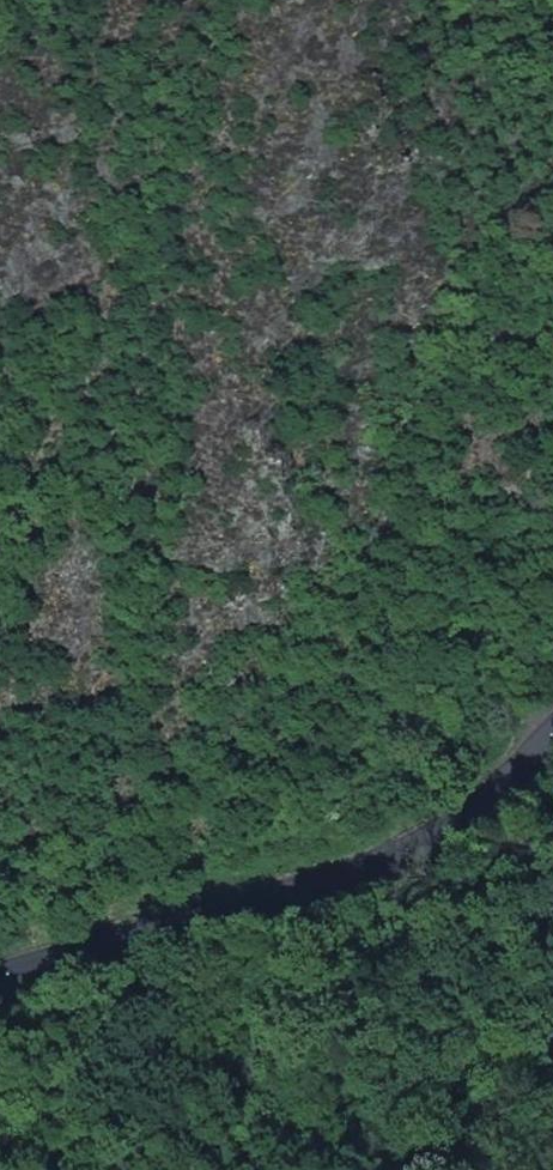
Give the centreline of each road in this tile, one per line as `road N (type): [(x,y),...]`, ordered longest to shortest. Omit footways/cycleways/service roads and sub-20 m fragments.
road 1 (secondary): [(552,704),(405,850),(0,975)]

